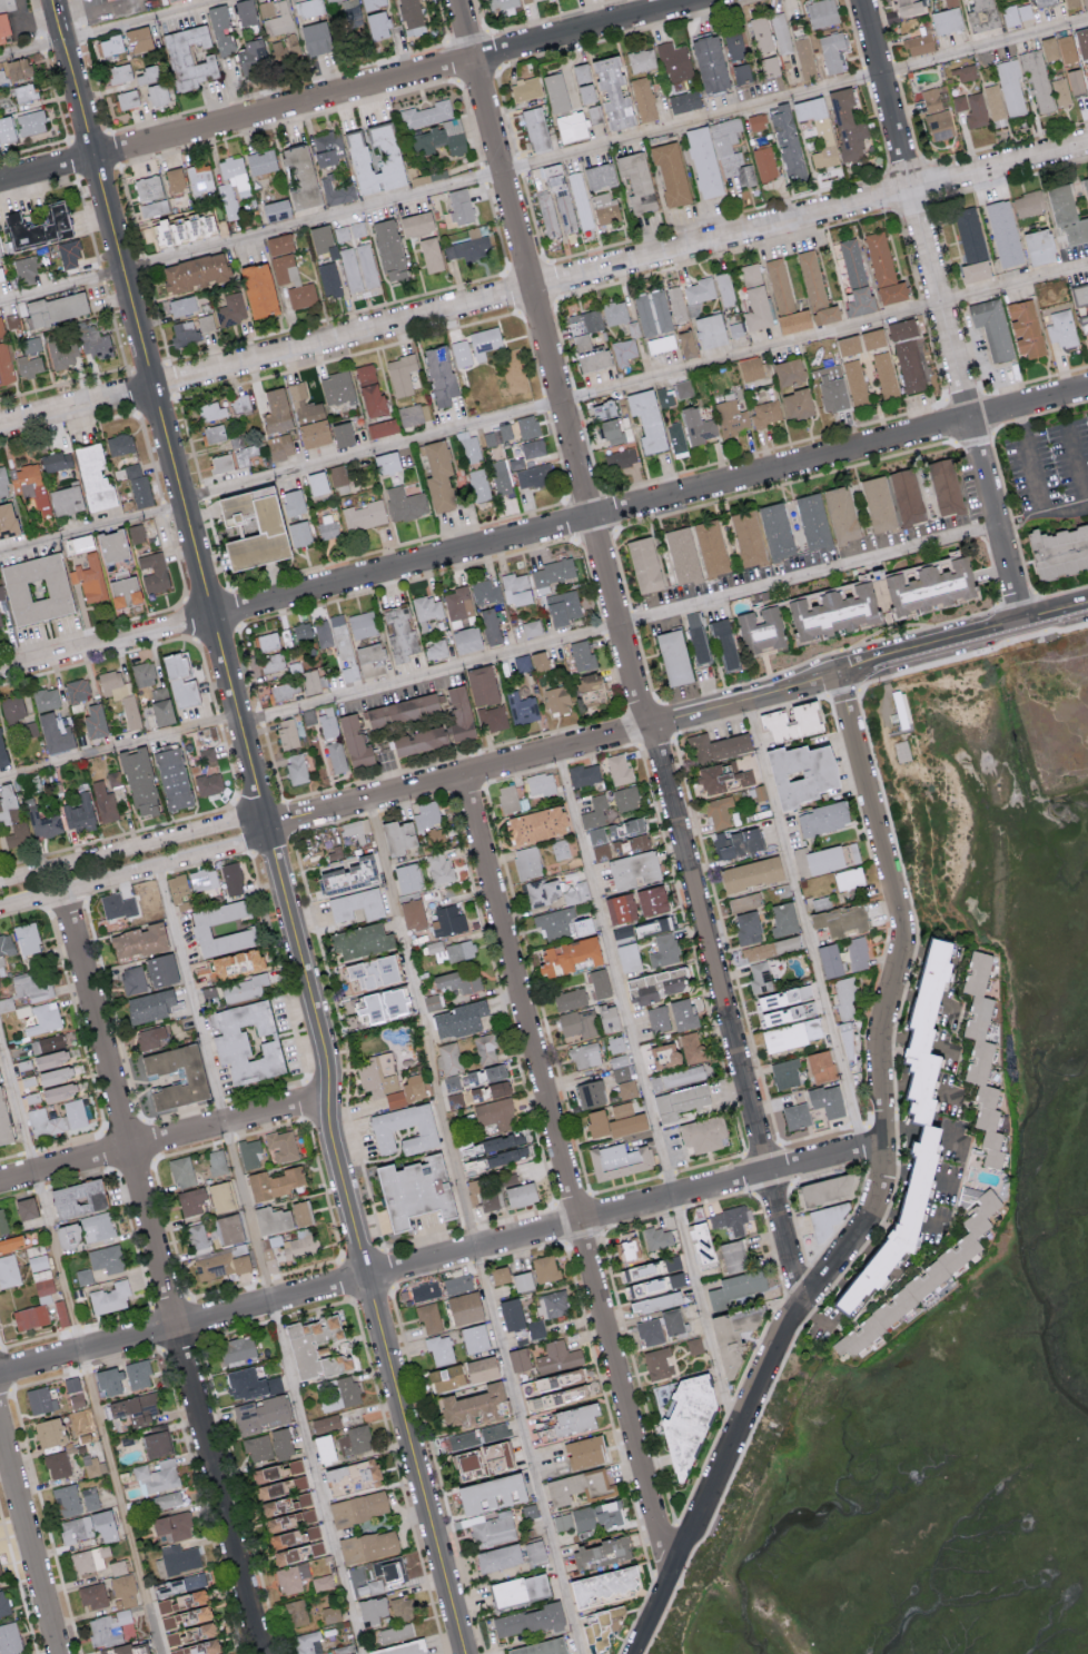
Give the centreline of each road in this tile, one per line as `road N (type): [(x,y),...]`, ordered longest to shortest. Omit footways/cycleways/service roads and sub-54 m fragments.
road 1 (residential): [(802,1305),(457,0)]
road 2 (residential): [(0,430),(1087,144)]
road 3 (residential): [(0,673),(1087,389)]
road 4 (residential): [(636,1653),(775,1344),(862,1232),(884,1186),(880,1068),(886,1001),(902,958),(899,911),(839,672)]
road 5 (residential): [(0,1372),(884,1142)]
road 6 (tertiary): [(463,1653),(327,1113),(330,1080),(266,825)]
road 7 (tertiary): [(266,825),(55,0)]
road 8 (residential): [(671,1576),(466,774)]
road 9 (residential): [(260,1653),(63,889)]
road 10 (residential): [(696,0),(0,181)]
road 11 (residential): [(1023,617),(862,0)]
road 12 (residential): [(266,825),(839,672)]
road 13 (residential): [(0,1184),(330,1097)]
road 14 (residential): [(0,905),(245,841),(266,825),(239,820)]
road 15 (residential): [(839,672),(1087,600)]
road 16 (residential): [(239,820),(0,882)]
road 17 (residential): [(60,1653),(0,1415)]

